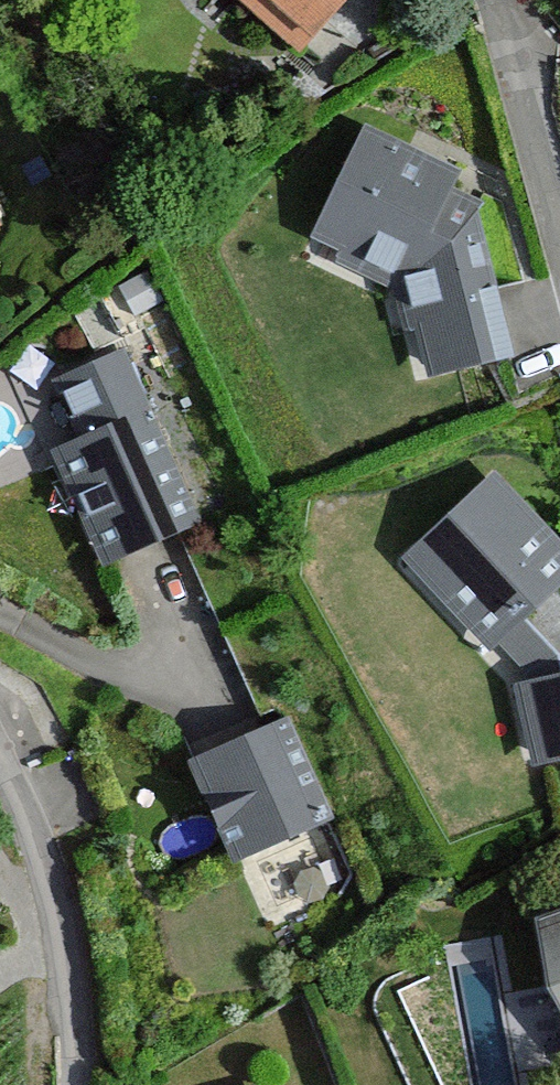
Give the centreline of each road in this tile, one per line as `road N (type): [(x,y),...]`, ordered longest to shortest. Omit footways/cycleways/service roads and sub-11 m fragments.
road 1 (residential): [(0,869),(42,1084)]
road 2 (residential): [(559,193),(508,0)]

